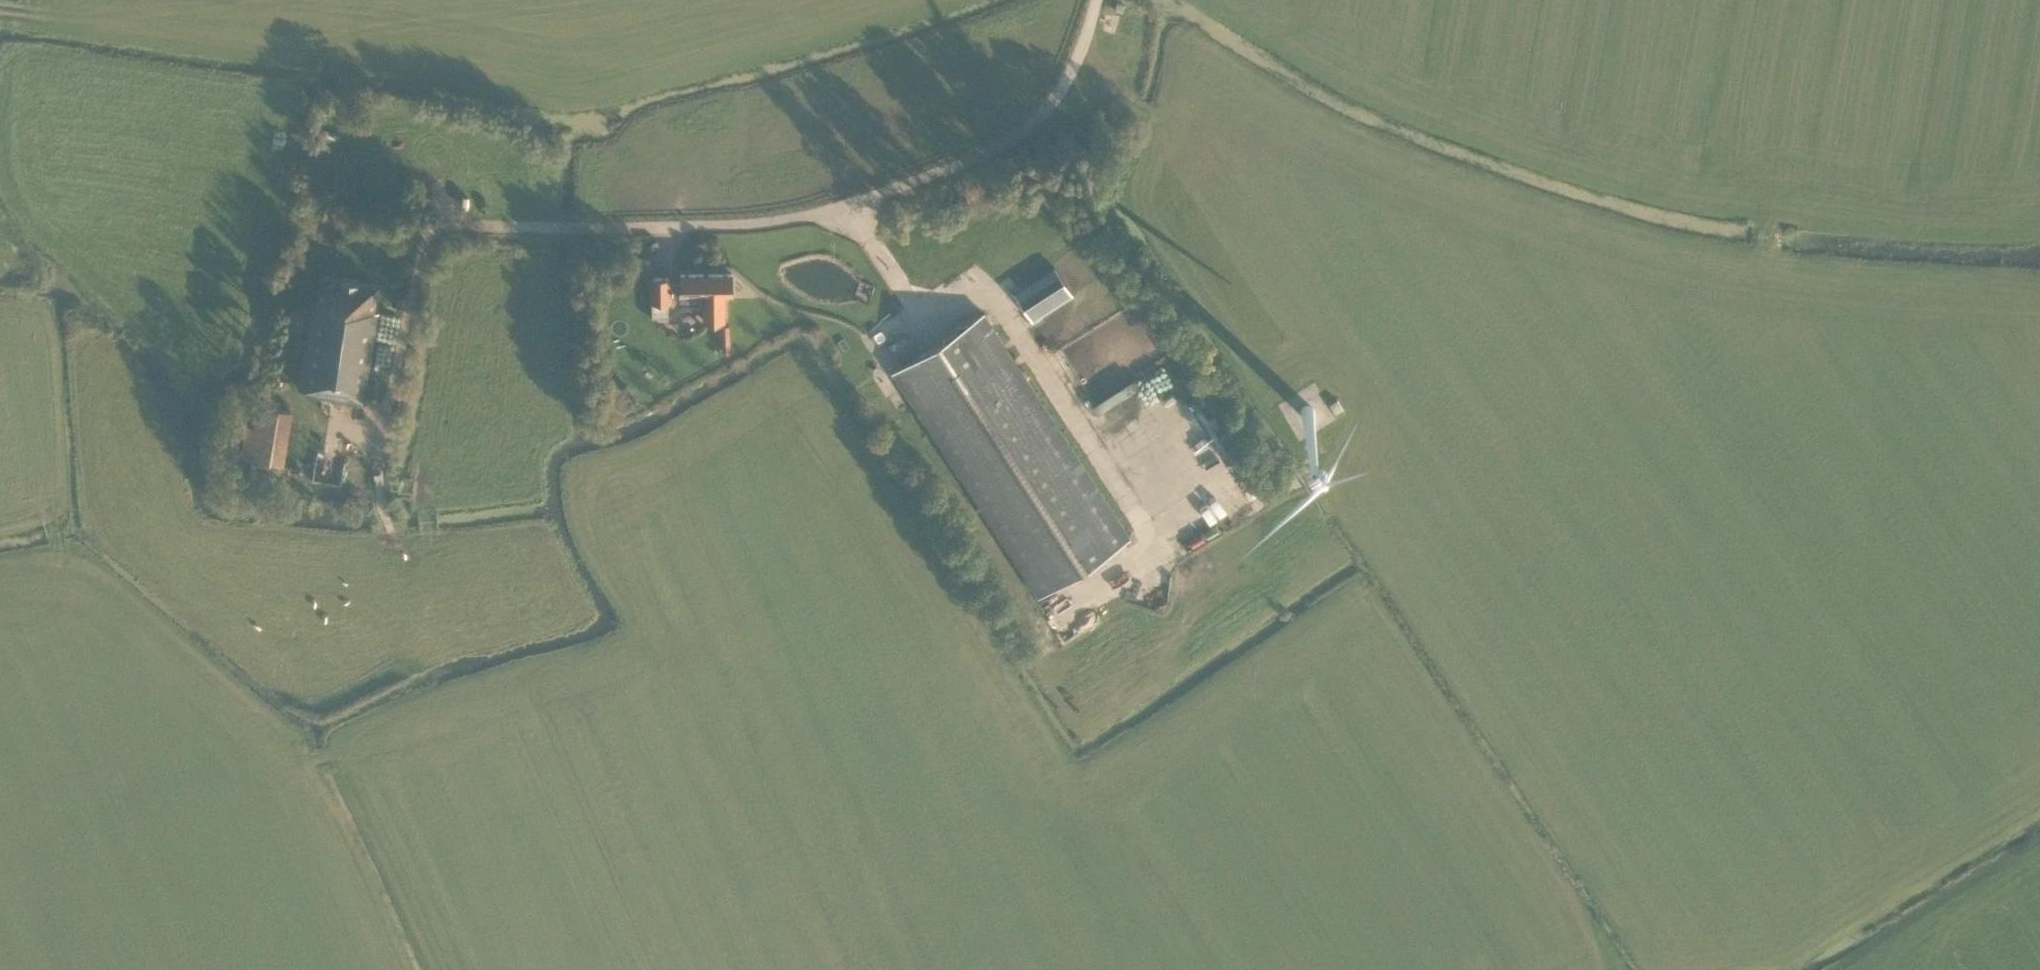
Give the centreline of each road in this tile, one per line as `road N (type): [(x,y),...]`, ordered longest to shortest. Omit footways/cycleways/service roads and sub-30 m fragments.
road 1 (unclassified): [(460,223),(734,226),(844,207),(1008,144),(1068,83),(1093,0)]

